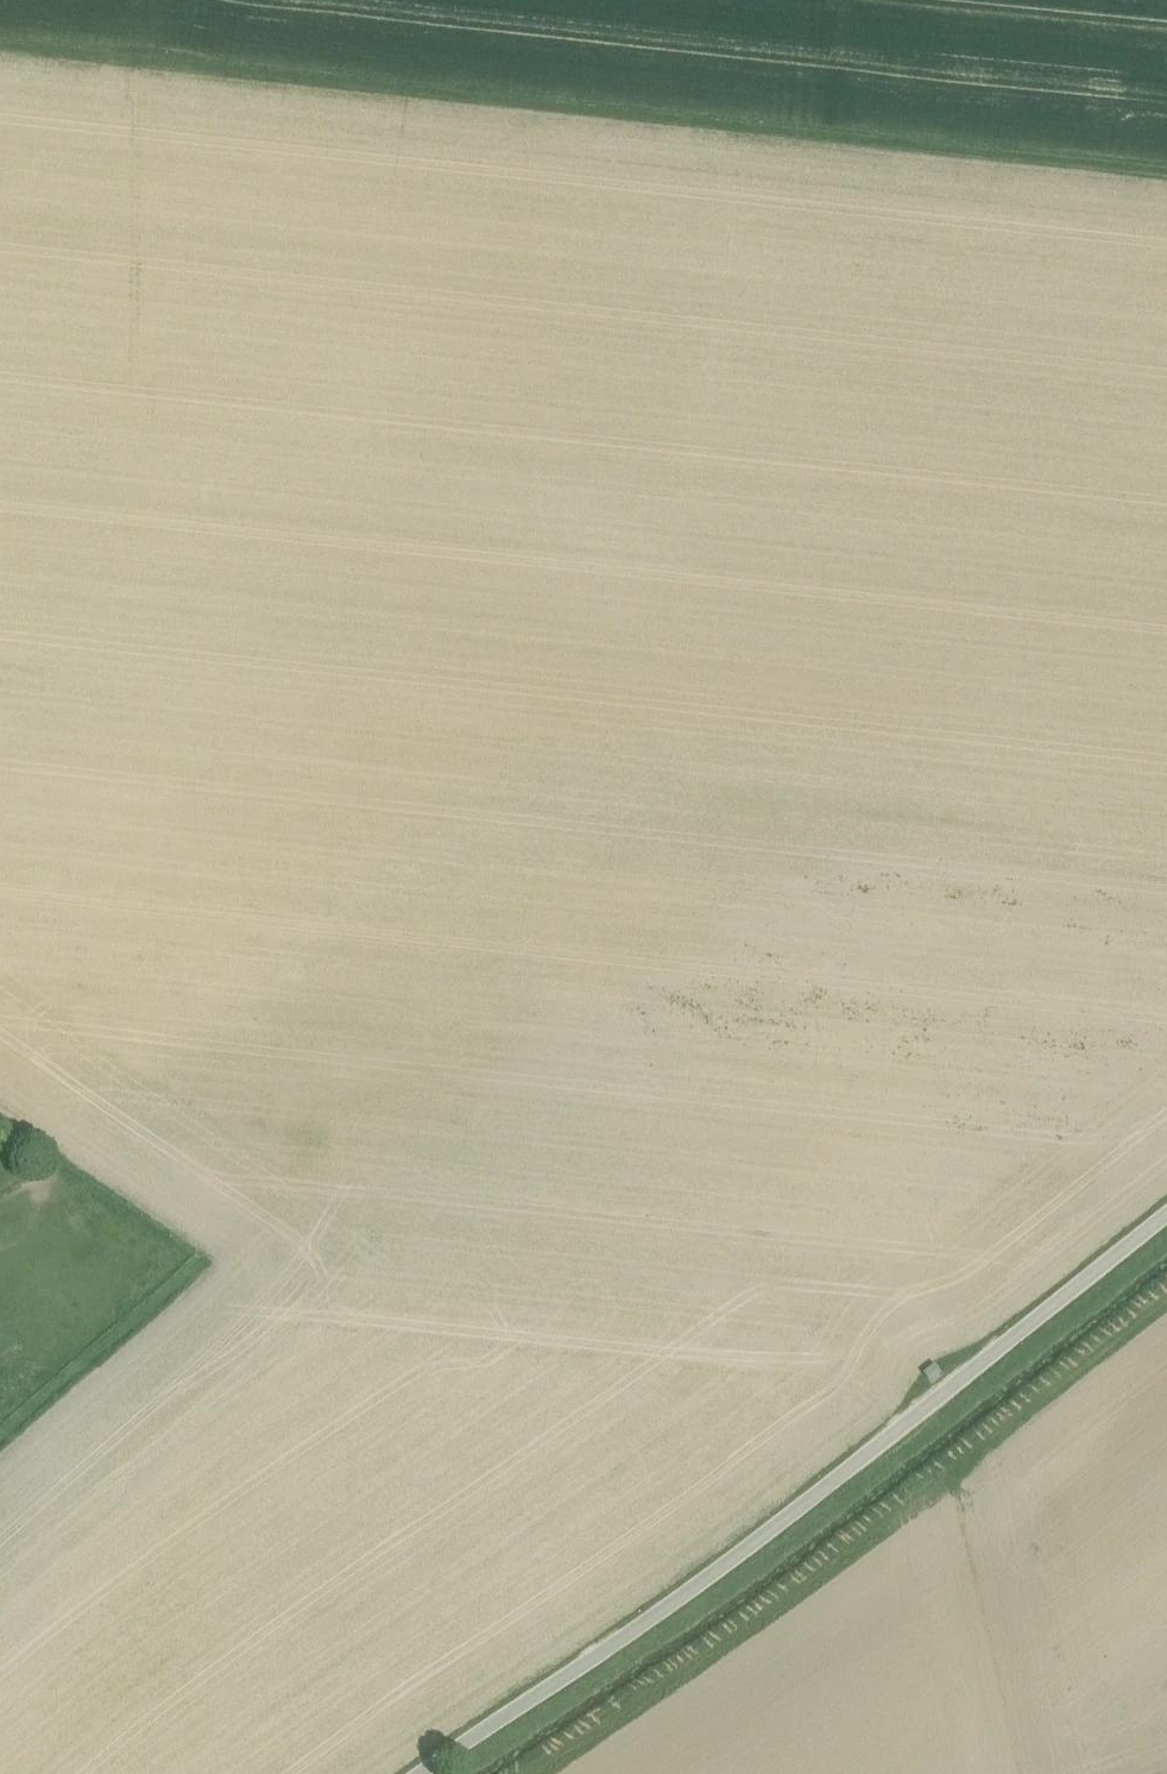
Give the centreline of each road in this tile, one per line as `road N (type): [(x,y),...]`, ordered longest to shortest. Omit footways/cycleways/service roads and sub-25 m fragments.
road 1 (tertiary): [(419,1773),(755,1542),(1166,1212)]

